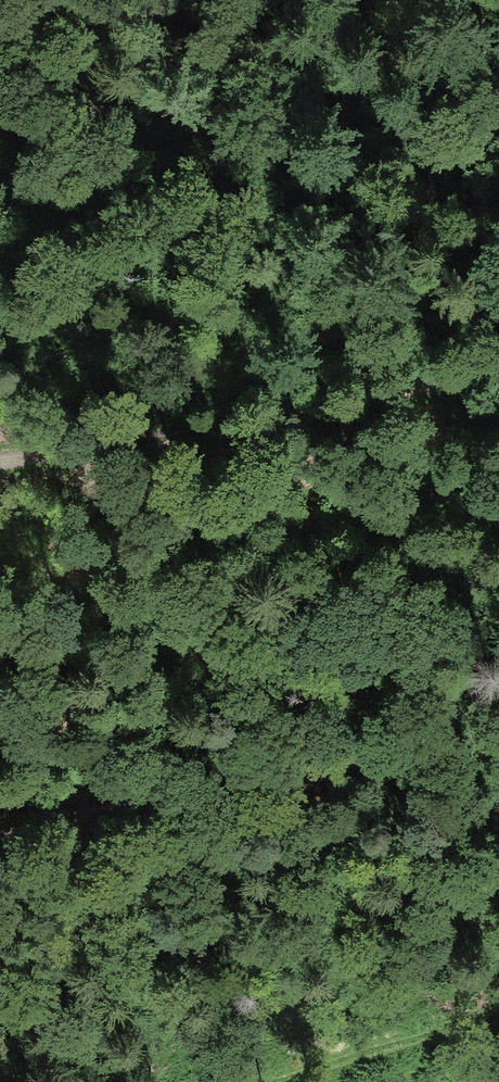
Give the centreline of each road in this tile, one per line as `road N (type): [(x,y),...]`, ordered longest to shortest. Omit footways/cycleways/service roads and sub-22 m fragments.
road 1 (track): [(0,61),(34,66),(231,187),(308,216),(415,212),(498,186)]
road 2 (track): [(0,455),(279,419),(498,362)]
road 3 (track): [(498,729),(0,819)]
road 4 (track): [(498,1021),(293,1081)]

